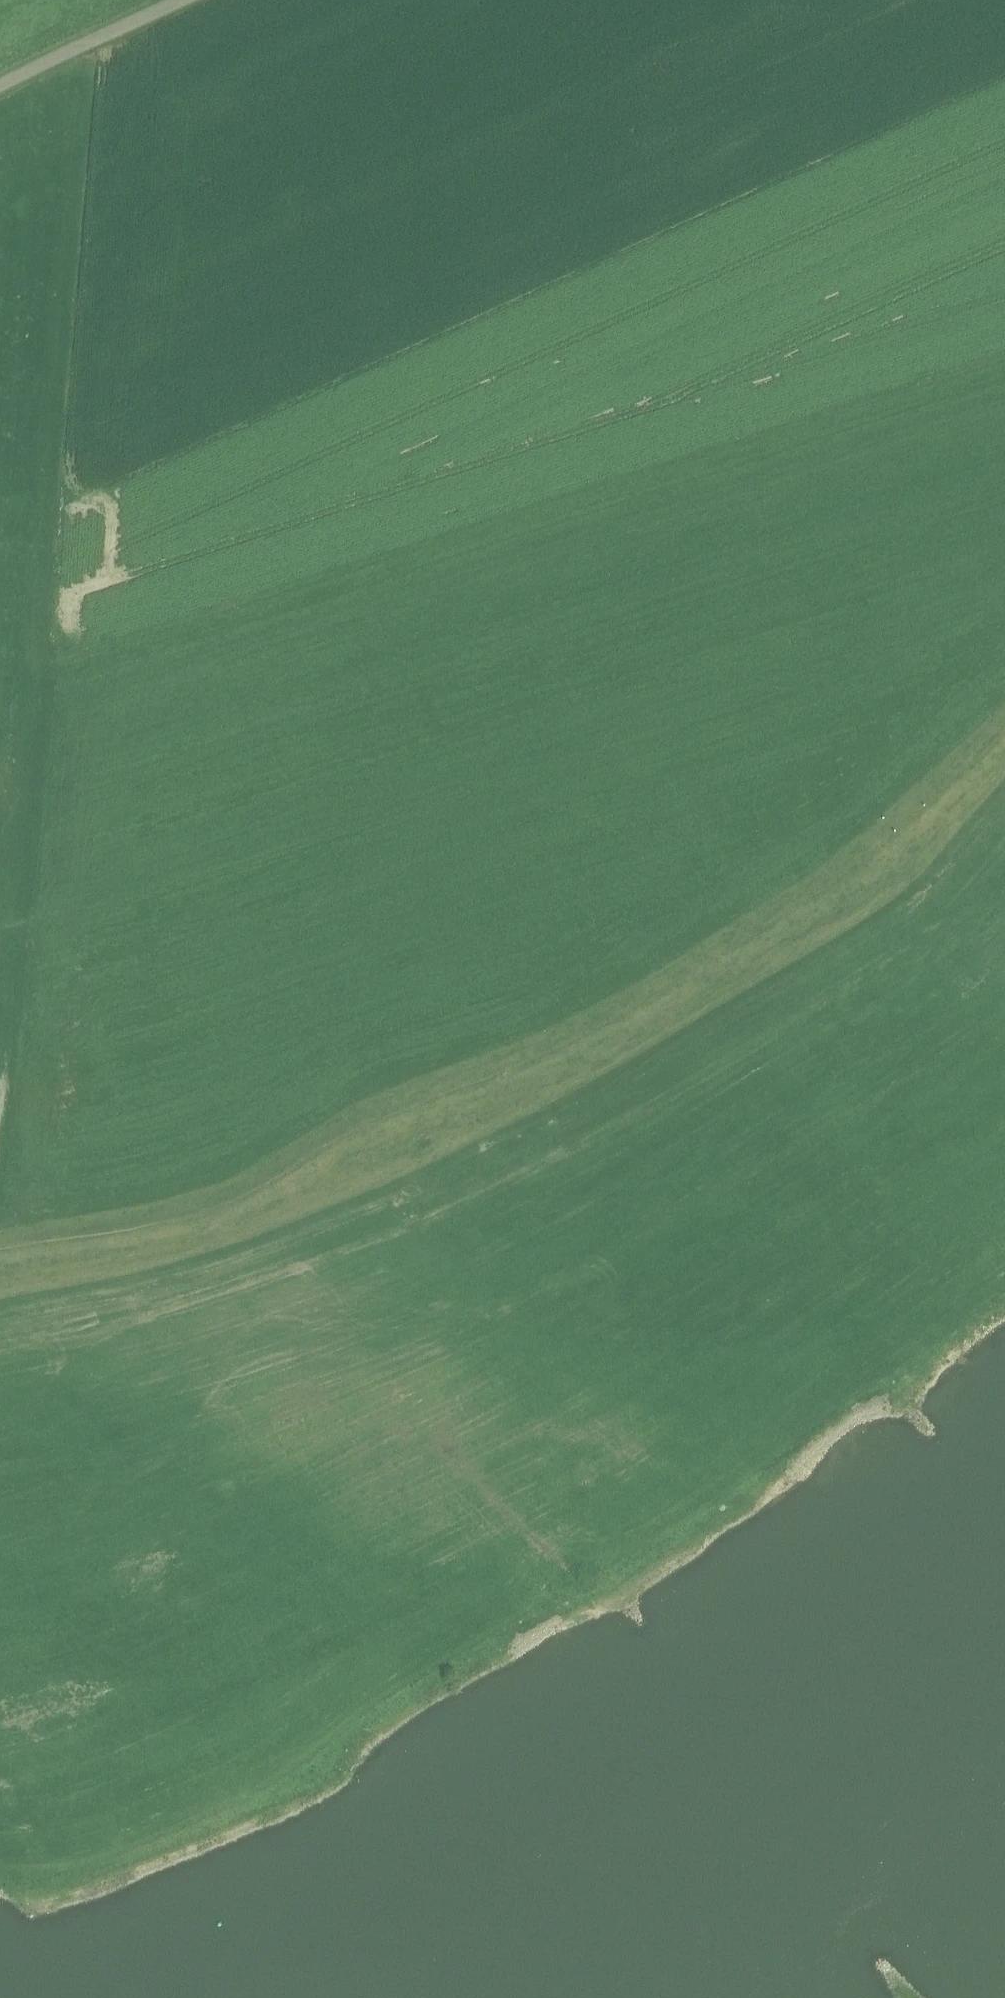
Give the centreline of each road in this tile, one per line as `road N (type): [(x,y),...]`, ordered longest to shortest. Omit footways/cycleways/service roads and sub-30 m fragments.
road 1 (unclassified): [(0,88),(189,0)]

